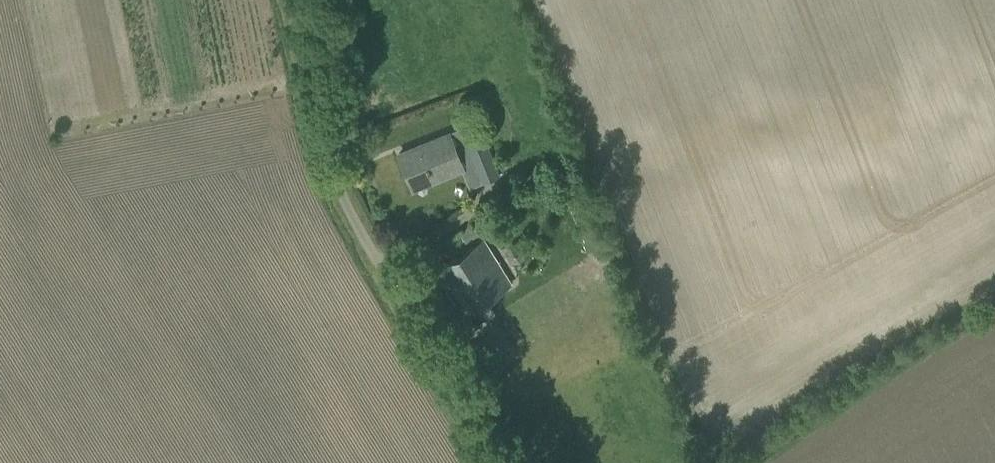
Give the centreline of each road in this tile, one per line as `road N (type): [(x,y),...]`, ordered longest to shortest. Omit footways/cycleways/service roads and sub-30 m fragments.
road 1 (track): [(286,0),(325,157),(398,294)]

